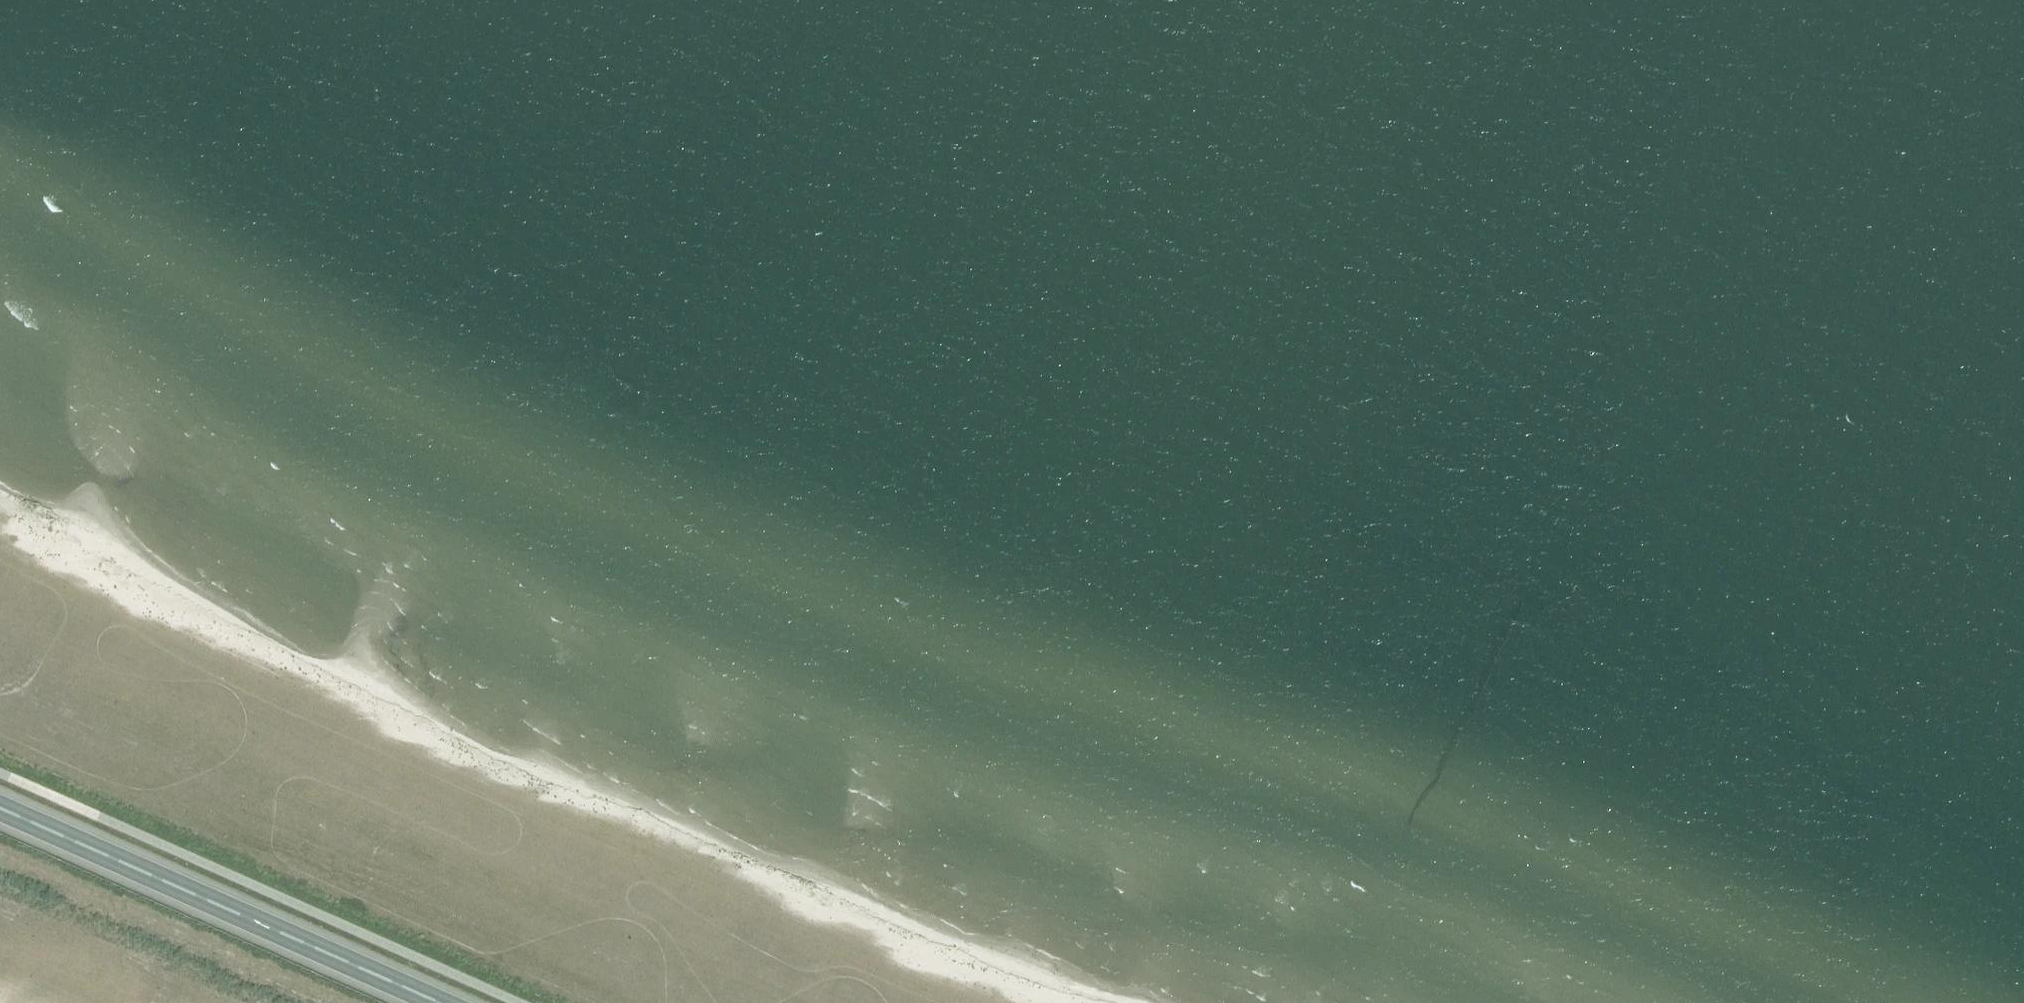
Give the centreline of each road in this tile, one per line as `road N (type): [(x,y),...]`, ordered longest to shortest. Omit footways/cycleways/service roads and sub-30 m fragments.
road 1 (trunk): [(443,1002),(0,807)]

